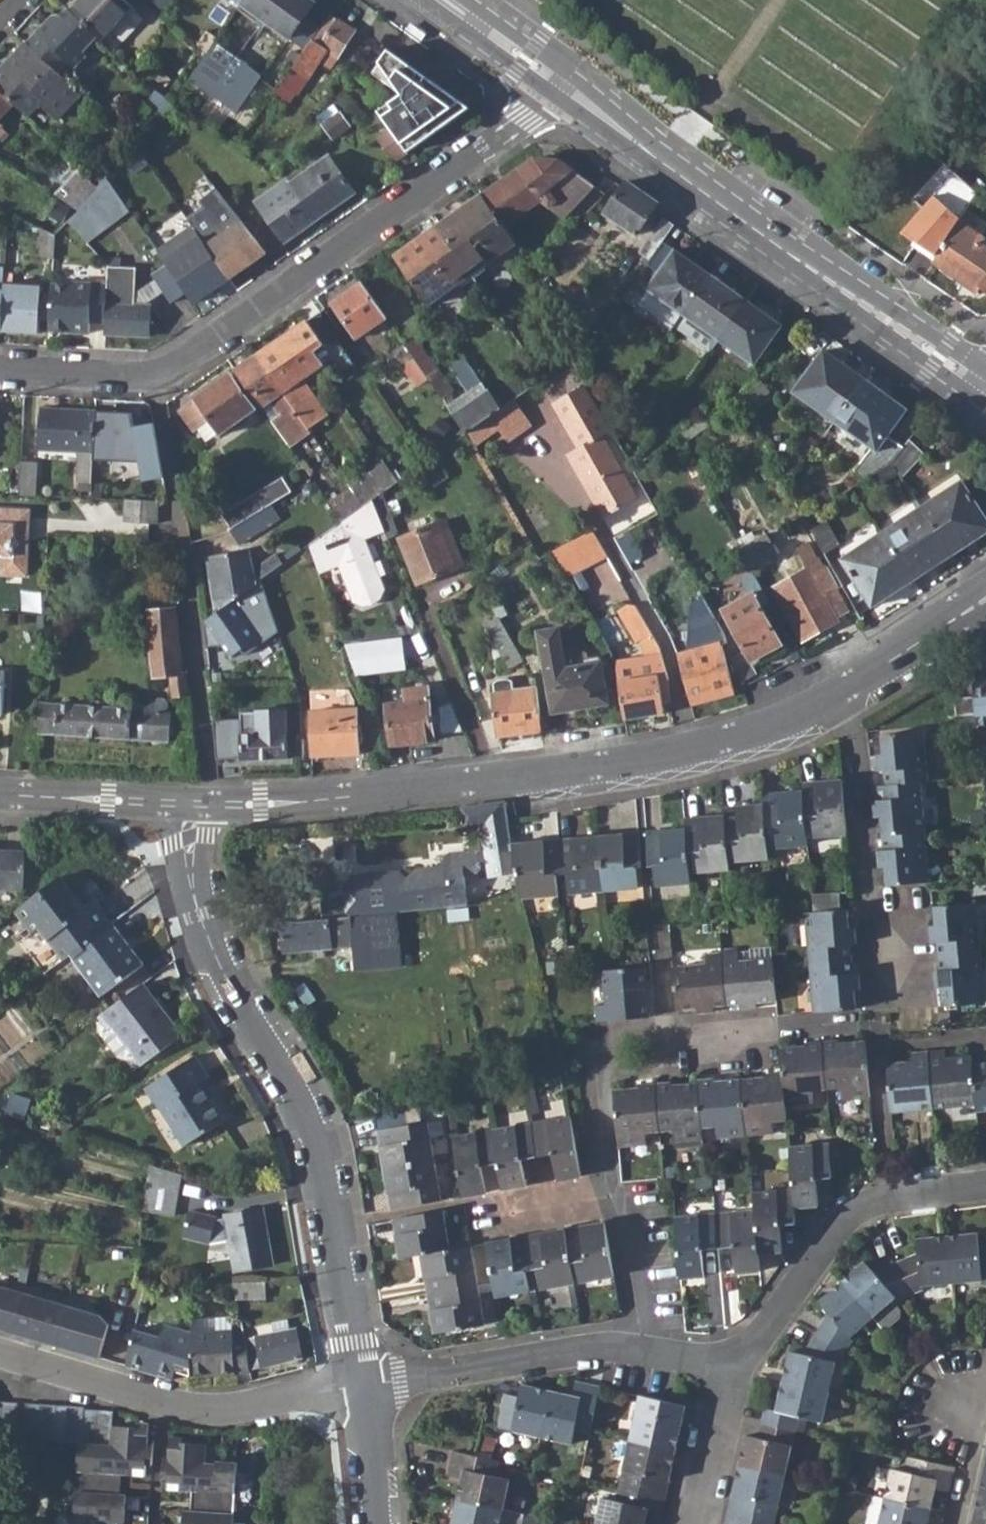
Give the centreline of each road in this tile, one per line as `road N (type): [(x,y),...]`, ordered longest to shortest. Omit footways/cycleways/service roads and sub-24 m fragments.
road 1 (residential): [(194,803),(262,805),(632,761),(755,730),(850,686)]
road 2 (residential): [(363,1383),(308,1126),(242,1016),(190,870),(194,803)]
road 3 (tertiary): [(564,85),(985,386)]
road 4 (residential): [(564,85),(221,339),(154,376)]
road 5 (residential): [(209,776),(196,623),(154,376)]
road 6 (residential): [(363,1383),(213,1409),(0,1349)]
road 7 (residential): [(850,686),(881,1021)]
road 8 (residential): [(661,1351),(589,1343),(363,1383)]
road 9 (residential): [(894,1195),(847,1213),(748,1344),(725,1356)]
road 10 (residential): [(881,1021),(673,1053)]
road 11 (residential): [(673,1053),(605,1060),(593,1085),(608,1198)]
road 12 (residential): [(0,793),(194,803)]
road 13 (residential): [(608,1198),(644,1216),(661,1351)]
road 14 (residential): [(725,1356),(688,1523)]
road 15 (residential): [(850,686),(985,594)]
road 16 (residential): [(154,376),(0,369)]
road 17 (tertiary): [(444,0),(564,85)]
road 18 (residential): [(884,1050),(894,1195)]
road 19 (residential): [(374,1523),(363,1383)]
road 20 (residential): [(985,1396),(957,1523)]
road 21 (residential): [(608,1198),(486,1221)]

